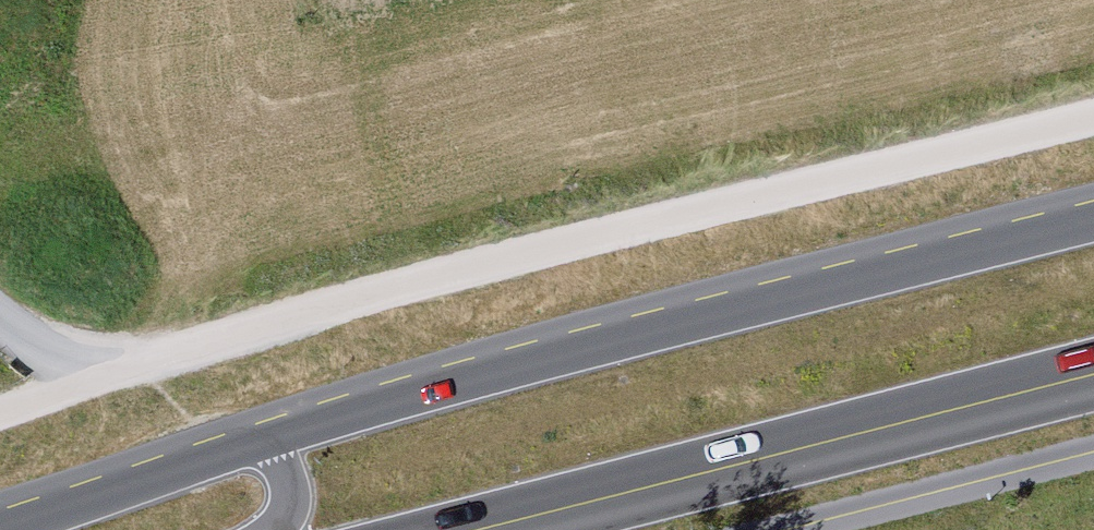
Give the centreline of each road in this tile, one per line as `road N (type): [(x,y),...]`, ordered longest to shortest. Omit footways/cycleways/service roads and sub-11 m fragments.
road 1 (unclassified): [(1093,116),(292,313),(0,407)]
road 2 (primary): [(1093,219),(275,436)]
road 3 (primary): [(496,529),(1093,377)]
road 4 (primary): [(275,436),(12,529)]

